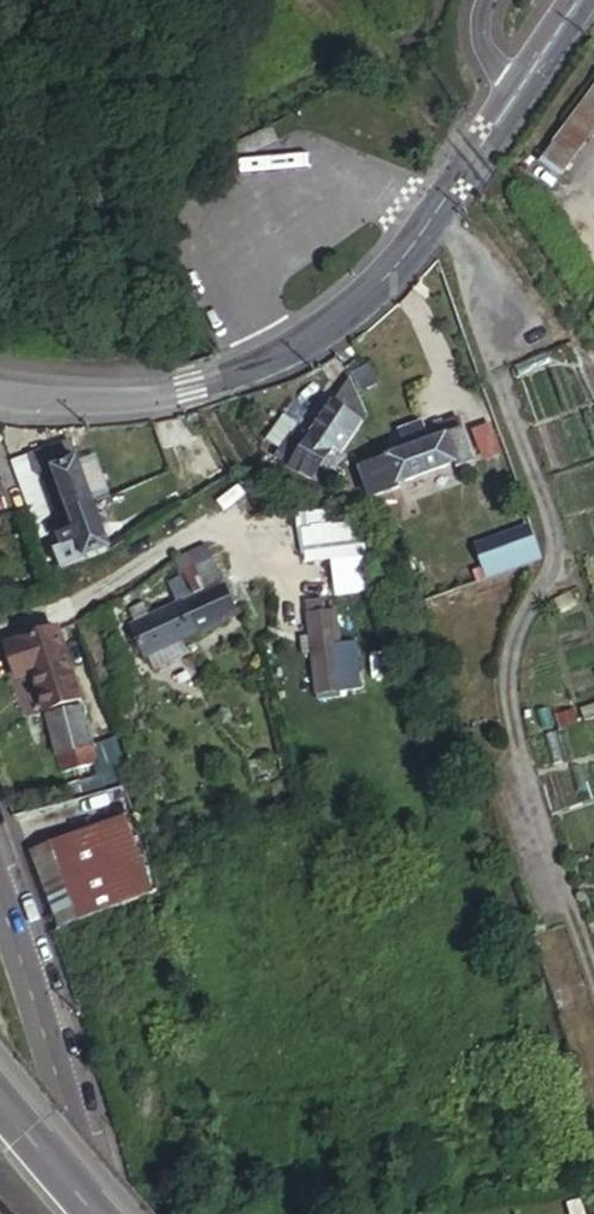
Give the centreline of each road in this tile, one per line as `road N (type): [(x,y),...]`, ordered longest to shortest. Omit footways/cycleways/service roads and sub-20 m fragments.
road 1 (tertiary): [(0,394),(113,400),(192,388),(320,330),(415,245),(578,0)]
road 2 (track): [(489,340),(561,547),(510,660),(514,724),(593,971)]
road 3 (tertiary): [(87,1154),(0,895)]
road 4 (motorway): [(116,1213),(0,1079)]

